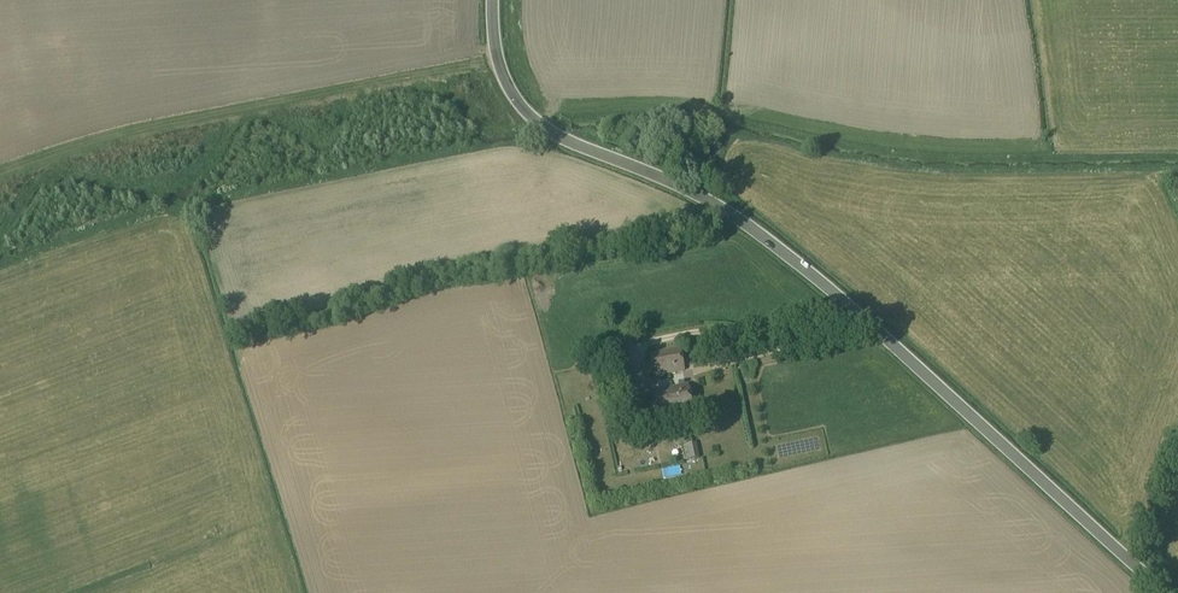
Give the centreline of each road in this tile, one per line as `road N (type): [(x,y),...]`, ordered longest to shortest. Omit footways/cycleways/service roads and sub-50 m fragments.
road 1 (unclassified): [(1167,592),(781,251),(706,200),(532,119),(501,71),(493,0)]

